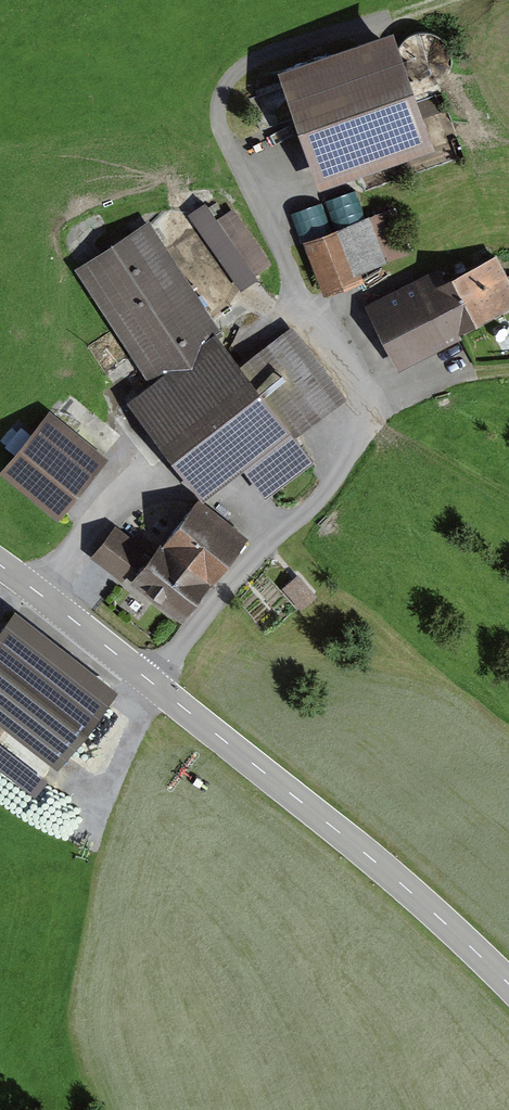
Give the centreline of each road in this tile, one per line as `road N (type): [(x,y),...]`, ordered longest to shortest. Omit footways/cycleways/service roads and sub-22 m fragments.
road 1 (track): [(449,0),(270,58),(228,89),(231,137),(376,403),(315,507),(271,539),(151,682)]
road 2 (tertiary): [(508,984),(380,864),(0,565)]
road 3 (track): [(81,248),(126,215),(186,201),(261,197)]
road 4 (track): [(147,463),(35,590)]
road 5 (track): [(508,370),(376,403)]

